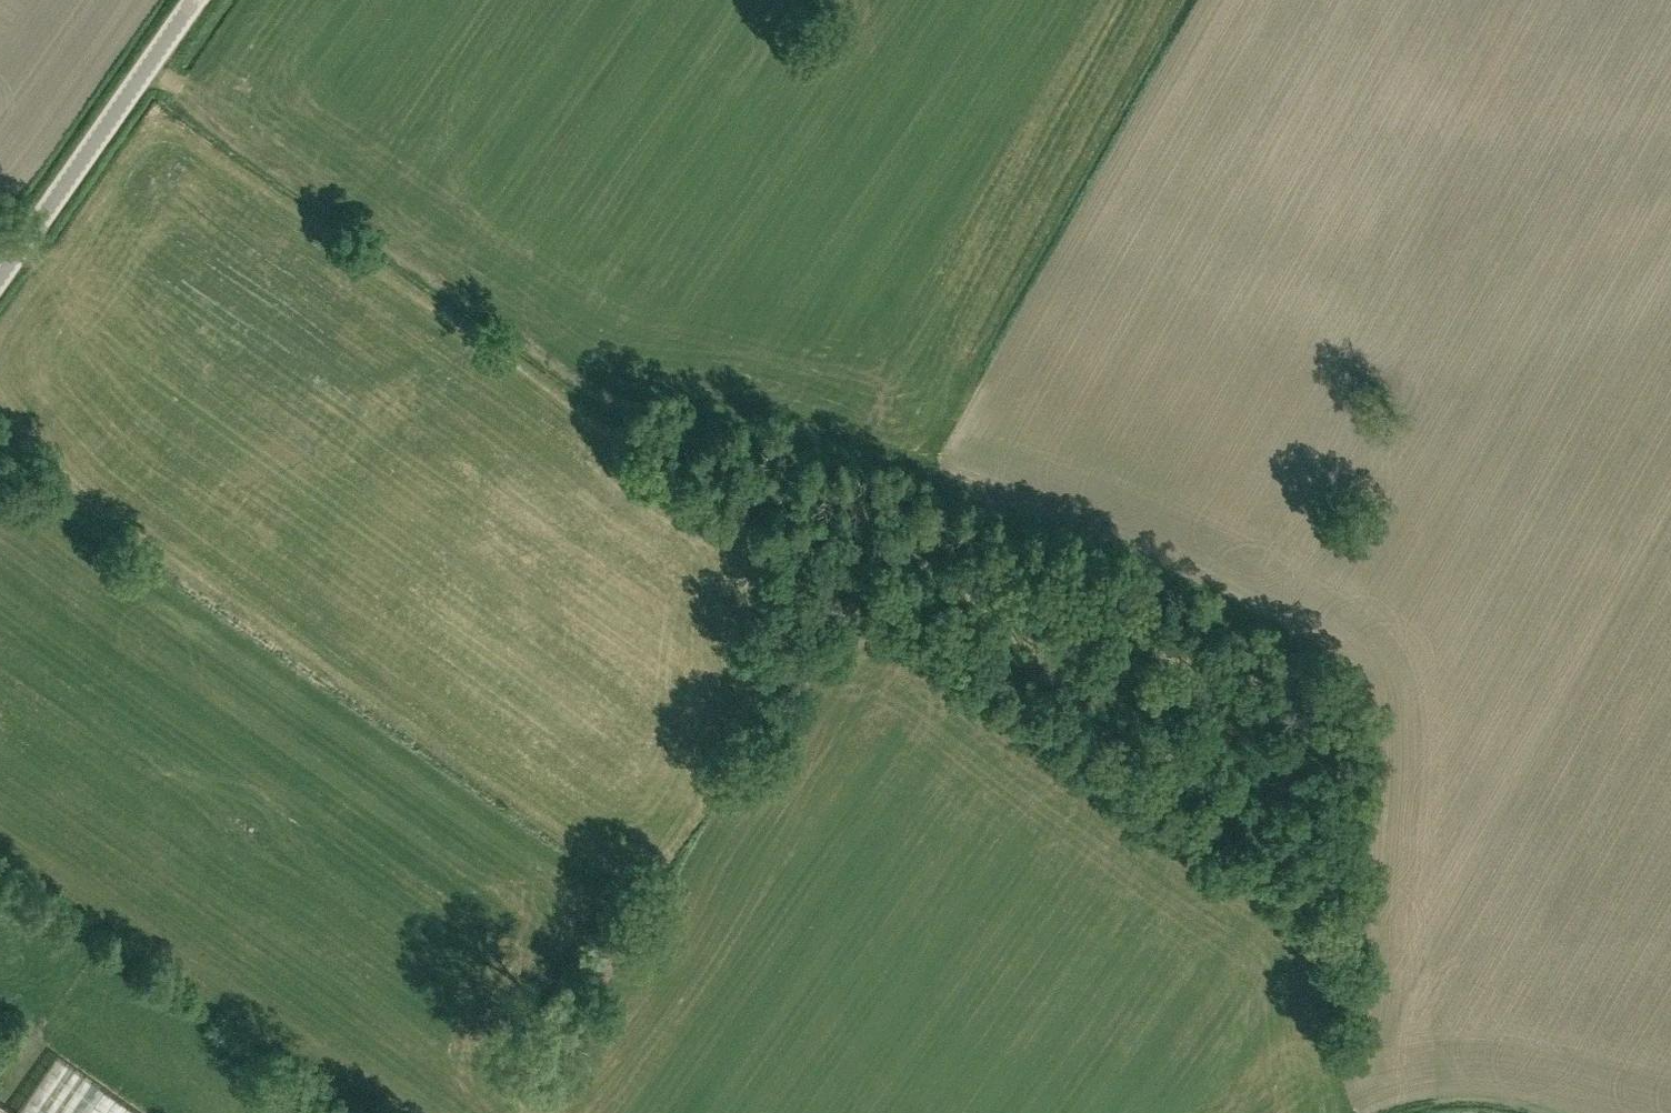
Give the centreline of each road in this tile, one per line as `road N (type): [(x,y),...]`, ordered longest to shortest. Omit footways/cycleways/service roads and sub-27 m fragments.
road 1 (unclassified): [(0,278),(194,0)]
road 2 (track): [(147,67),(245,153)]

